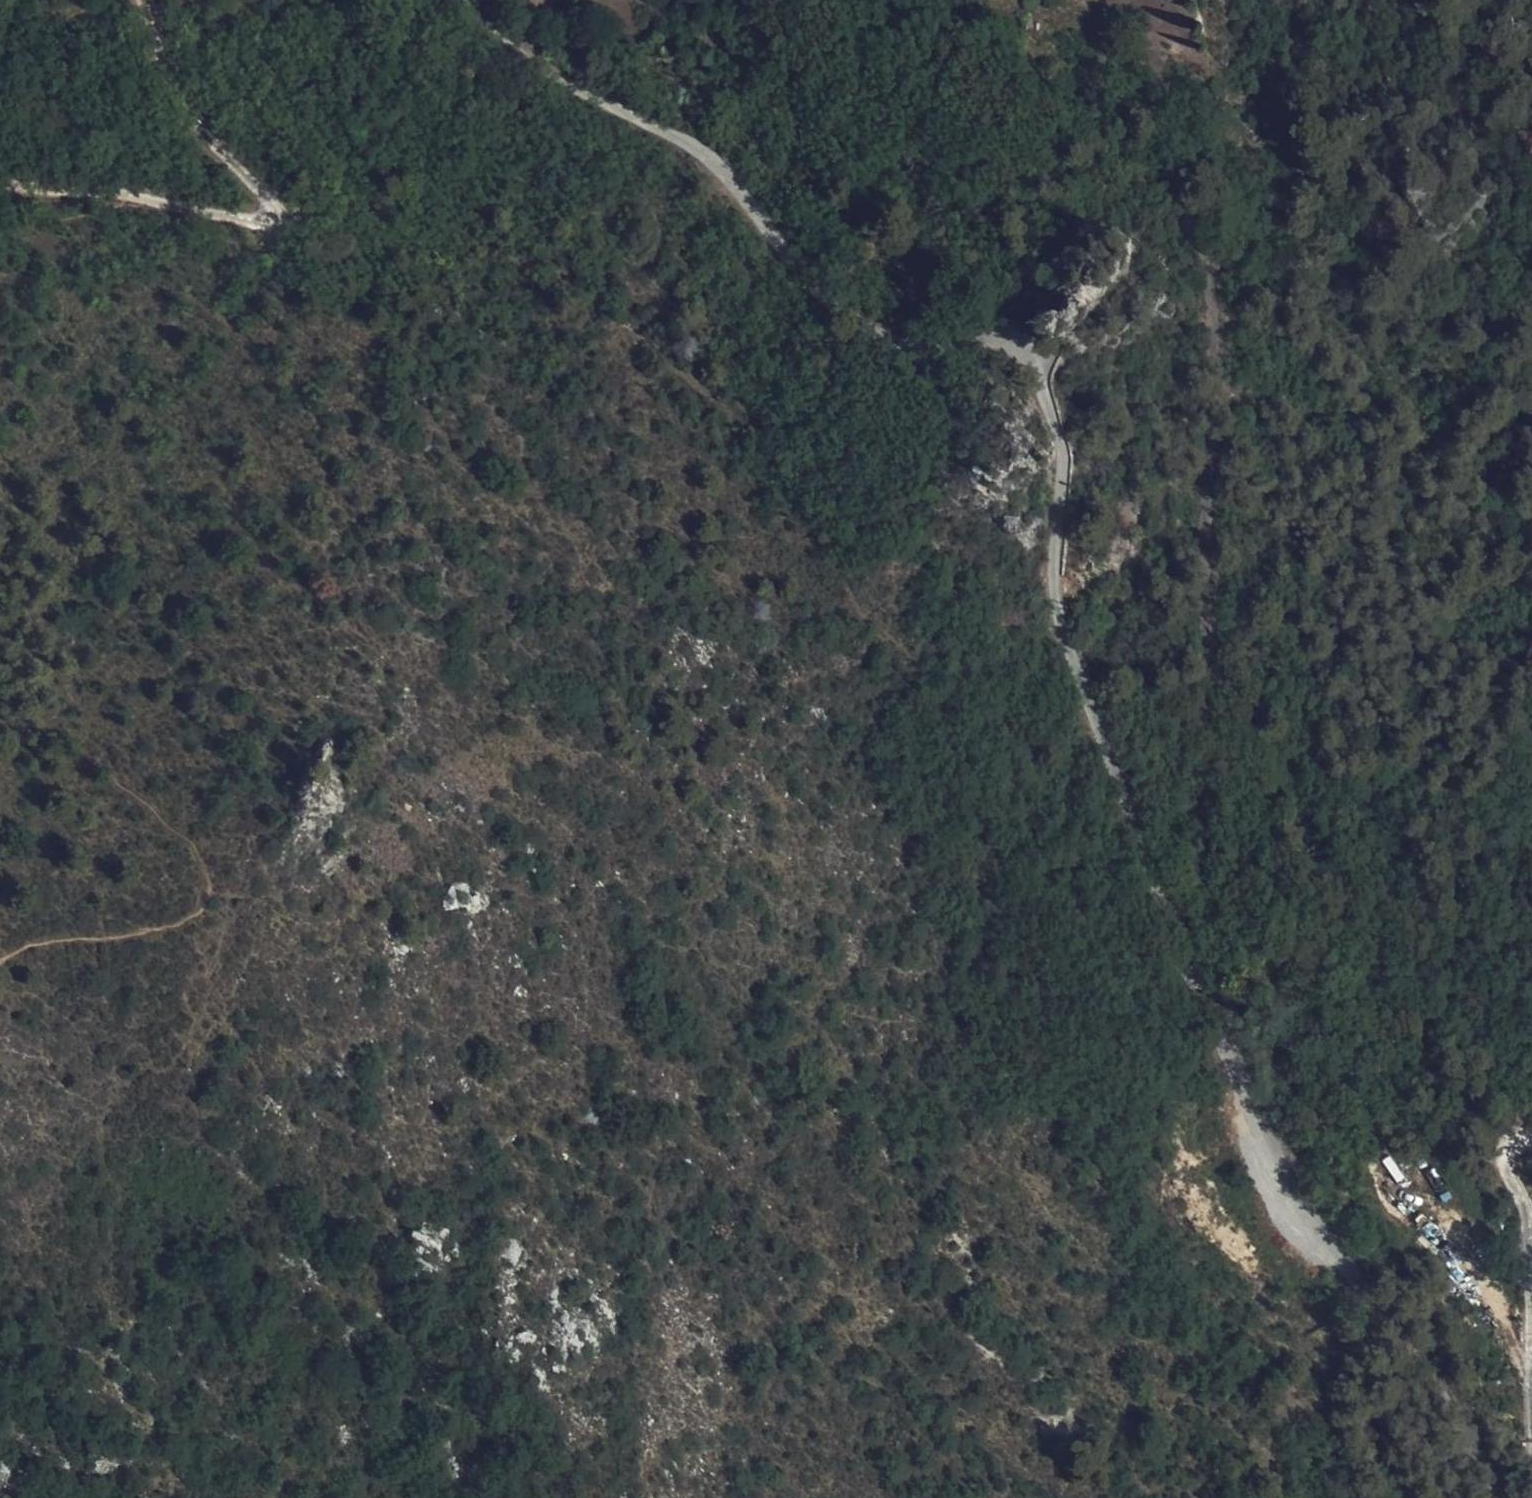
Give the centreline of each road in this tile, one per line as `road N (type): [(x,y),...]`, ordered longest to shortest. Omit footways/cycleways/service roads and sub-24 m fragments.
road 1 (unclassified): [(1499,1497),(1410,1334),(1302,1215),(1266,1149),(1231,1037),(1198,1002),(1063,632),(1054,587),(1064,462),(1030,358),(1014,346),(917,340),(860,313),(814,280),(756,204),(684,136),(512,49),(460,0)]
road 2 (track): [(143,0),(174,87),(202,134),(275,202),(279,223),(258,230),(136,200),(0,186)]

